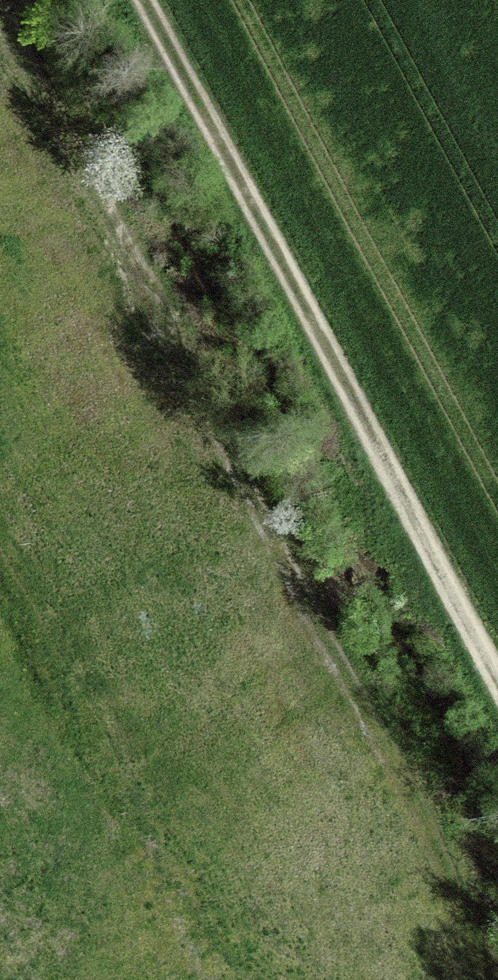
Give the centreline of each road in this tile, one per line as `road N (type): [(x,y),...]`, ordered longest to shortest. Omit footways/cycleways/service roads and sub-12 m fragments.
road 1 (track): [(0,44),(497,975)]
road 2 (track): [(152,0),(497,665)]

